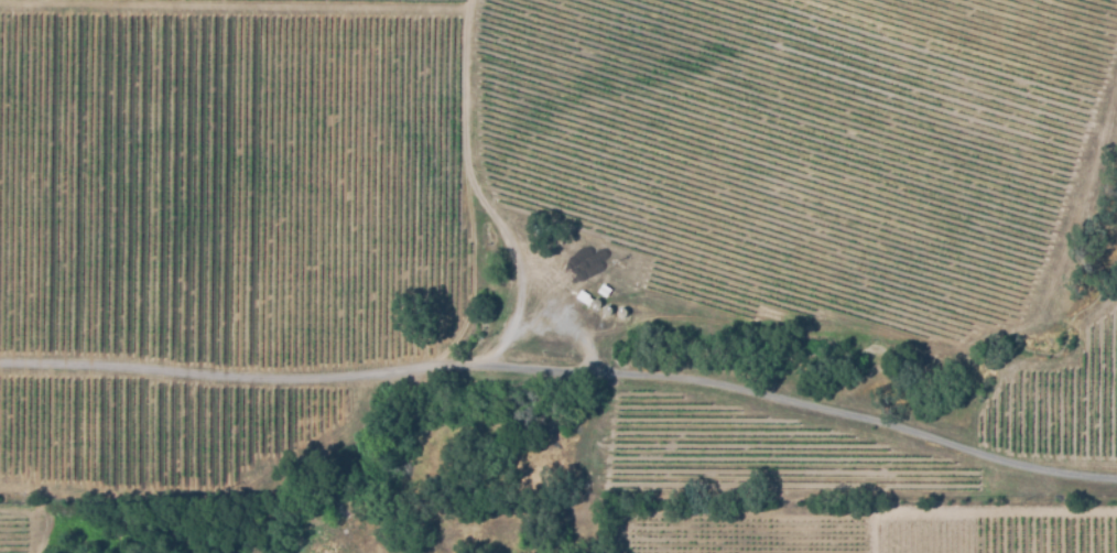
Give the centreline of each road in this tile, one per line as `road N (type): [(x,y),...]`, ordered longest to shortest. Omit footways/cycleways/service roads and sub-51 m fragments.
road 1 (residential): [(0,360),(272,383),(465,366),(690,379),(1009,466),(1116,477)]

